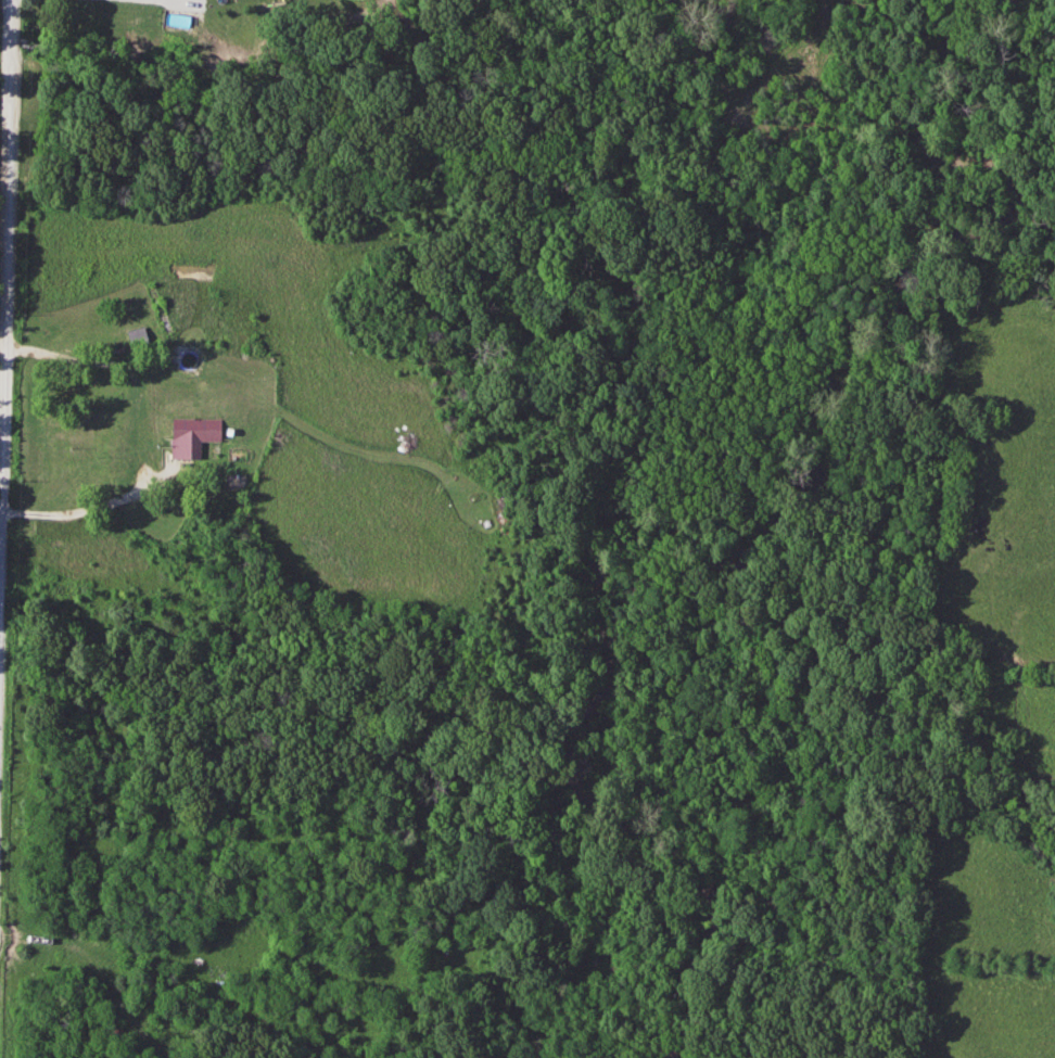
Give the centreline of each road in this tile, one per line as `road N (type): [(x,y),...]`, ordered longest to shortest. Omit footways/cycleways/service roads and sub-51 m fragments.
road 1 (residential): [(0,482),(11,0)]

